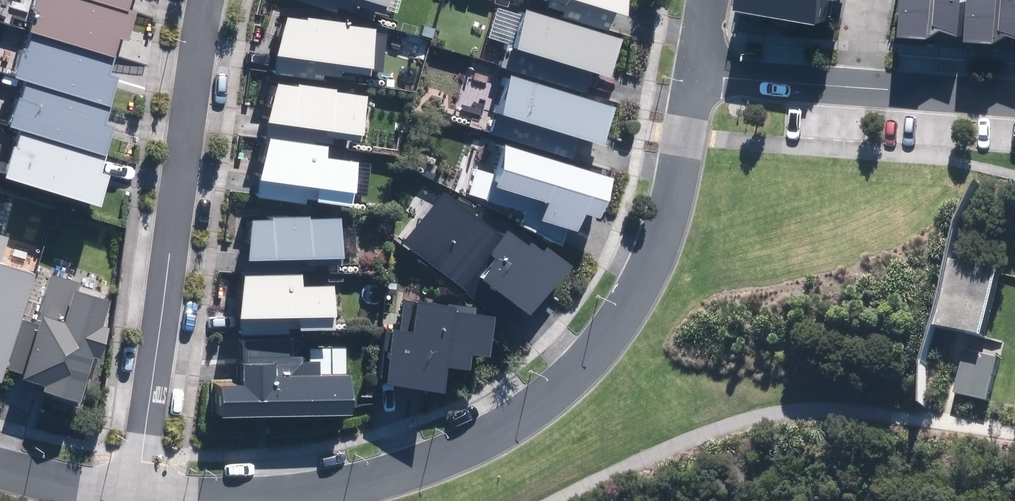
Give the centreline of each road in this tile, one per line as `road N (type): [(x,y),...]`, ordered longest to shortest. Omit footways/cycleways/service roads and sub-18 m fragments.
road 1 (residential): [(138,485),(234,489),(313,474),(426,446),(514,410),(588,338),(635,267),(662,206),(685,74)]
road 2 (residential): [(138,485),(183,75),(203,0)]
road 3 (residential): [(685,74),(852,90)]
road 4 (residential): [(852,90),(1014,105)]
road 5 (residential): [(0,465),(138,485)]

